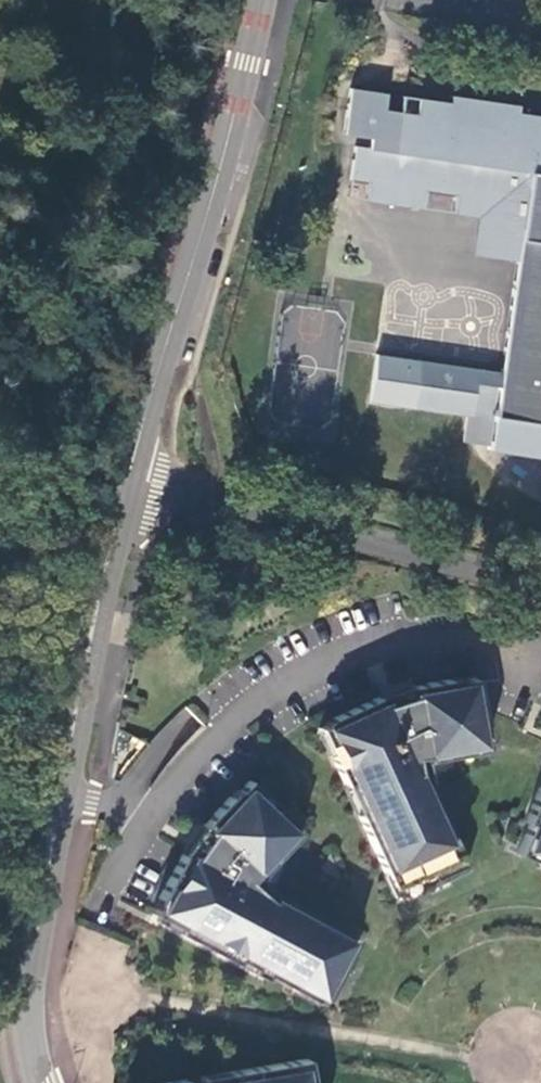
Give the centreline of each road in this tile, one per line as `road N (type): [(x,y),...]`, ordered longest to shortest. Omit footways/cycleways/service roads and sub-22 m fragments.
road 1 (tertiary): [(36,1082),(27,1011),(32,979),(137,487)]
road 2 (tertiary): [(137,487),(266,0)]
road 3 (unclassified): [(137,487),(540,583)]

